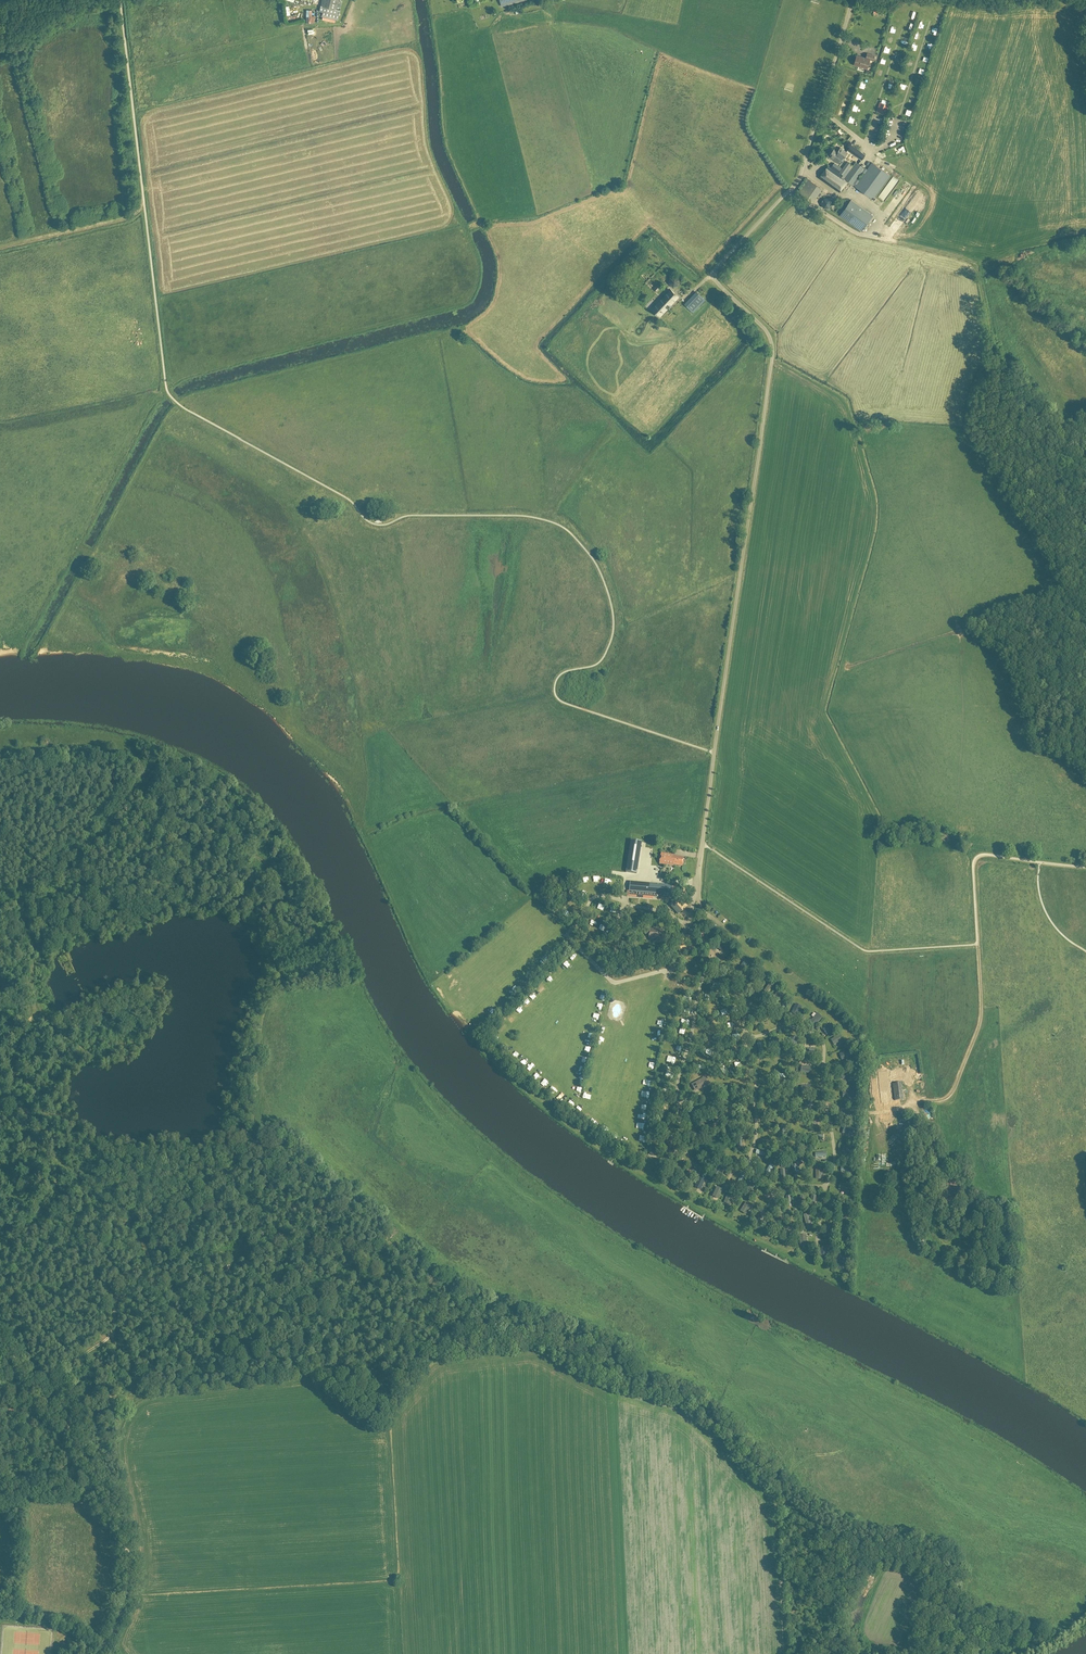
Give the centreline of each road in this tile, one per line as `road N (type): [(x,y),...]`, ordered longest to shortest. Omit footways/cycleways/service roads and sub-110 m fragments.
road 1 (unclassified): [(690,925),(773,354),(764,328),(715,273),(789,190)]
road 2 (track): [(247,1135),(275,882),(269,864),(252,857),(199,864),(123,898),(79,881),(51,891),(31,933),(31,1019),(0,1045)]
road 3 (track): [(454,1282),(426,1290),(392,1355),(363,1378),(167,1394),(129,1414),(115,1452),(134,1528),(127,1546)]
road 4 (track): [(1085,628),(970,432),(973,393),(994,357),(977,265),(883,239)]
road 5 (track): [(392,1355),(419,1367),(536,1348),(613,1389),(684,1410),(775,1497)]
road 6 (track): [(71,1434),(62,1388),(69,1369),(113,1333),(118,1291),(247,1135)]
road 7 (track): [(686,928),(665,912),(603,895),(591,899),(566,935),(613,983),(672,969),(683,947)]
road 8 (track): [(746,1037),(788,1027),(822,1042),(835,1165),(820,1213)]
road 9 (track): [(99,1653),(123,1602),(125,1532),(71,1434)]
road 10 (track): [(979,944),(980,1024),(954,1092),(919,1102),(923,1145)]
road 11 (track): [(780,1213),(749,1160),(756,1120),(745,1007)]
road 12 (track): [(152,1249),(0,1110)]
road 13 (unclassified): [(789,190),(853,0)]
road 14 (unclassified): [(144,199),(120,0)]
road 15 (track): [(707,961),(678,1074),(682,1136),(674,1151)]
road 16 (track): [(786,1479),(775,1497),(784,1653)]
road 17 (track): [(0,774),(65,763),(138,777),(157,762)]
road 18 (track): [(0,248),(125,218),(144,199)]
road 19 (track): [(45,891),(37,860),(92,807),(106,782),(101,775)]

